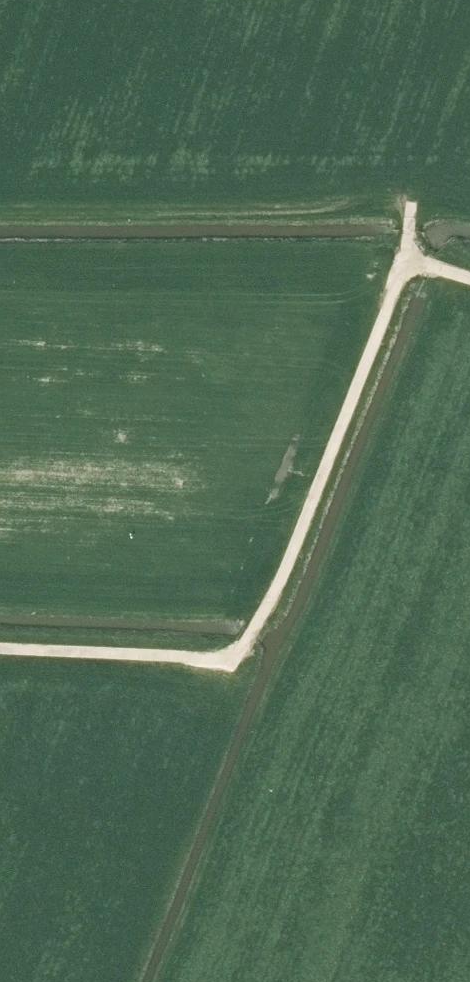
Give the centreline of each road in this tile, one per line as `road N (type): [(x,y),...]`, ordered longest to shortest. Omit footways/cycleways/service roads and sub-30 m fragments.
road 1 (track): [(0,649),(232,660),(282,579),(405,259),(469,279)]

